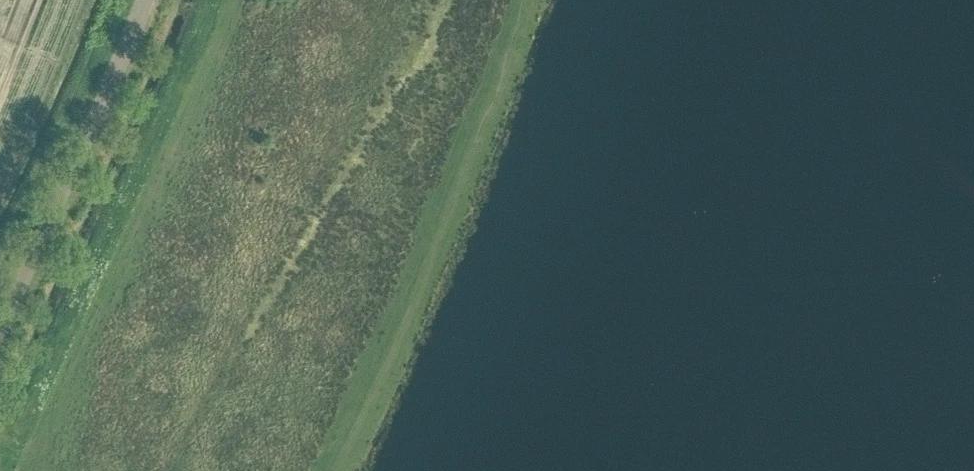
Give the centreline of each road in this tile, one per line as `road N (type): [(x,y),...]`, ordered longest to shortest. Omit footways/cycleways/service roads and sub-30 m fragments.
road 1 (tertiary): [(0,340),(151,0)]

